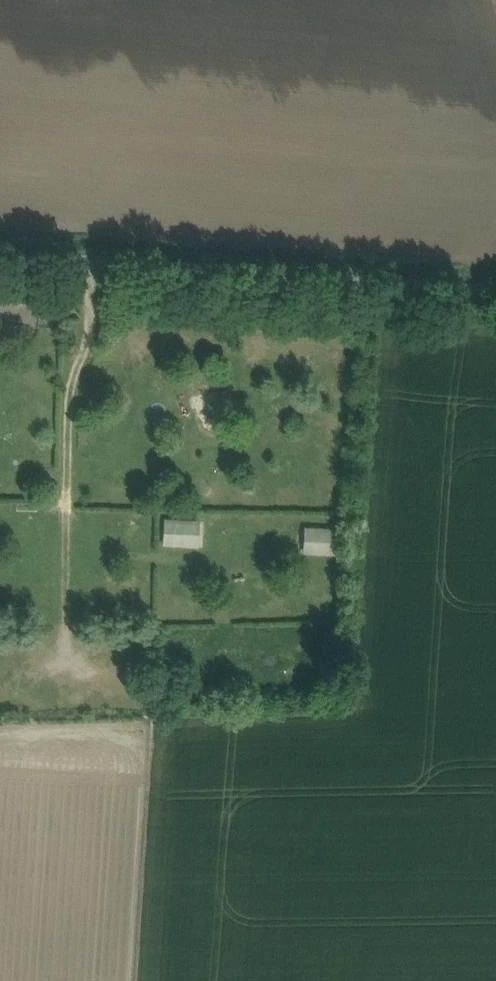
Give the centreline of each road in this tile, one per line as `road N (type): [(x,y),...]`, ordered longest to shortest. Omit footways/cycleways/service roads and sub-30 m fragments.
road 1 (unclassified): [(495,291),(0,262)]

